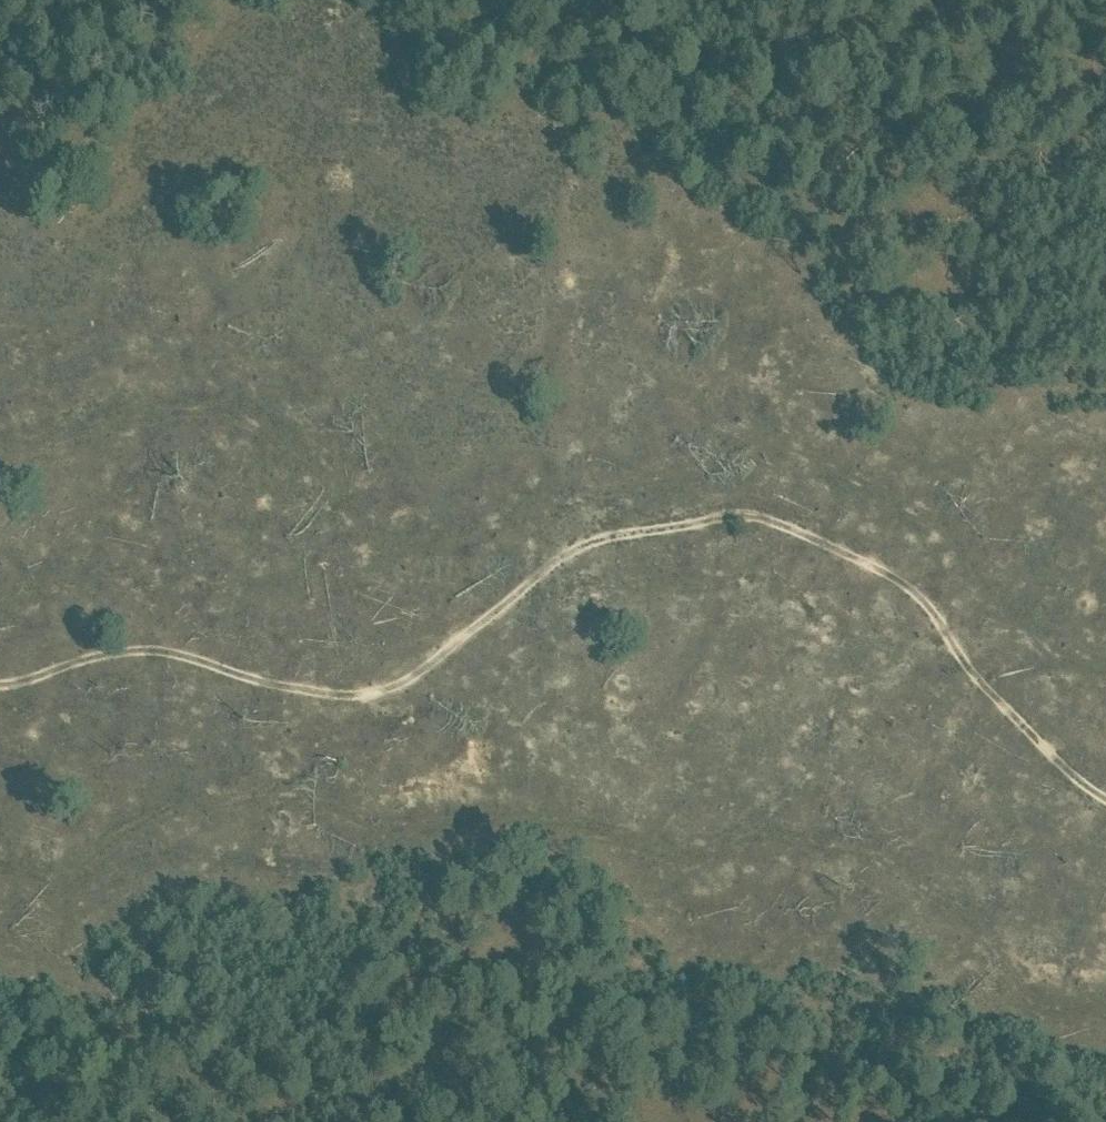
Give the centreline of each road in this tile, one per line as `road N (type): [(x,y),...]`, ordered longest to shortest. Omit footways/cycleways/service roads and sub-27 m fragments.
road 1 (track): [(1105,805),(983,685),(909,587),(754,517),(622,533),(576,547),(422,669),(374,693),(271,685),(154,651),(96,656),(0,685)]

